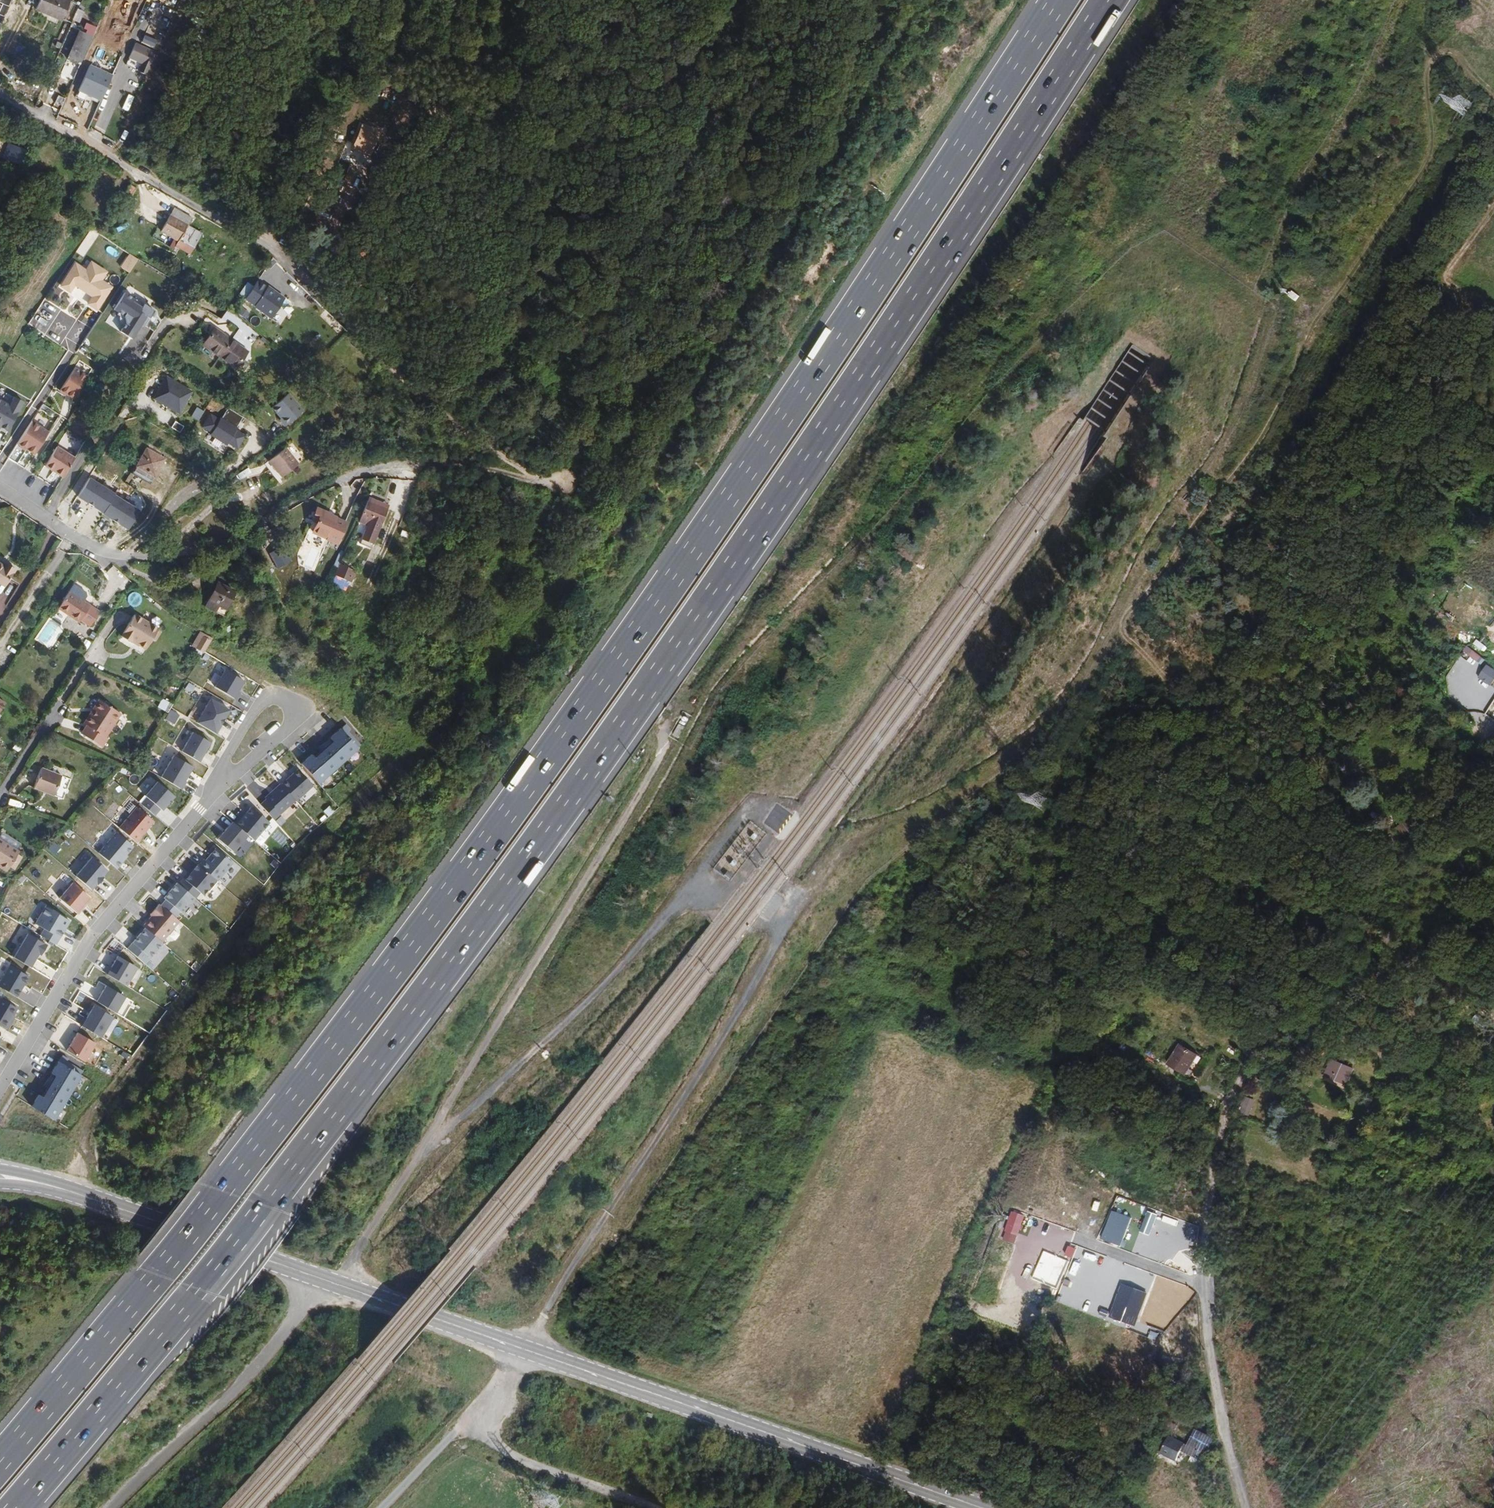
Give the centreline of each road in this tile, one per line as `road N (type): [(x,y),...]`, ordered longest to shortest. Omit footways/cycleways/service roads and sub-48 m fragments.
road 1 (motorway): [(16,1507),(361,1082),(503,890),(808,457),(1109,0)]
road 2 (motorway): [(1058,0),(771,434),(466,869),(0,1460)]
road 3 (track): [(1336,0),(1386,47),(1427,66),(1426,170),(1336,298),(1306,306),(1297,320),(1300,355),(1277,410),(1124,620),(1125,638),(1174,700),(1219,868),(1328,921),(1366,926),(1493,1013)]
road 4 (track): [(899,795),(1115,487),(1122,462),(1117,435),(1168,356),(1158,337),(1126,336),(1075,411),(1049,417),(1022,436),(761,809)]
road 5 (primary): [(980,1507),(36,1183)]
road 6 (track): [(84,1196),(84,1121),(547,598),(538,552),(554,488)]
road 7 (track): [(1493,784),(1328,921),(1224,1105),(1201,1285),(1245,1507)]
road 8 (track): [(723,0),(705,62),(654,89),(393,66),(355,110),(332,168),(300,207),(286,263)]
road 9 (unclassified): [(91,146),(268,241),(413,407),(528,472),(554,476)]
road 10 (track): [(781,920),(859,839),(986,786),(1010,811),(1073,818),(1101,764),(1187,746)]
road 11 (track): [(1297,320),(1153,219),(1024,311),(941,331)]
road 12 (track): [(1493,723),(1446,689),(1392,622),(1285,595),(1231,475)]
road 13 (residential): [(0,1090),(87,944),(217,784)]
road 14 (residential): [(0,490),(121,561),(207,553),(271,519)]
road 15 (residential): [(217,784),(302,717),(303,703),(270,694),(226,756)]
road 16 (track): [(469,1426),(644,1507)]
road 17 (residential): [(0,803),(95,652)]
road 18 (unclassified): [(91,146),(152,0)]
road 19 (track): [(1309,954),(1442,999)]
road 20 (track): [(380,1507),(469,1426)]

